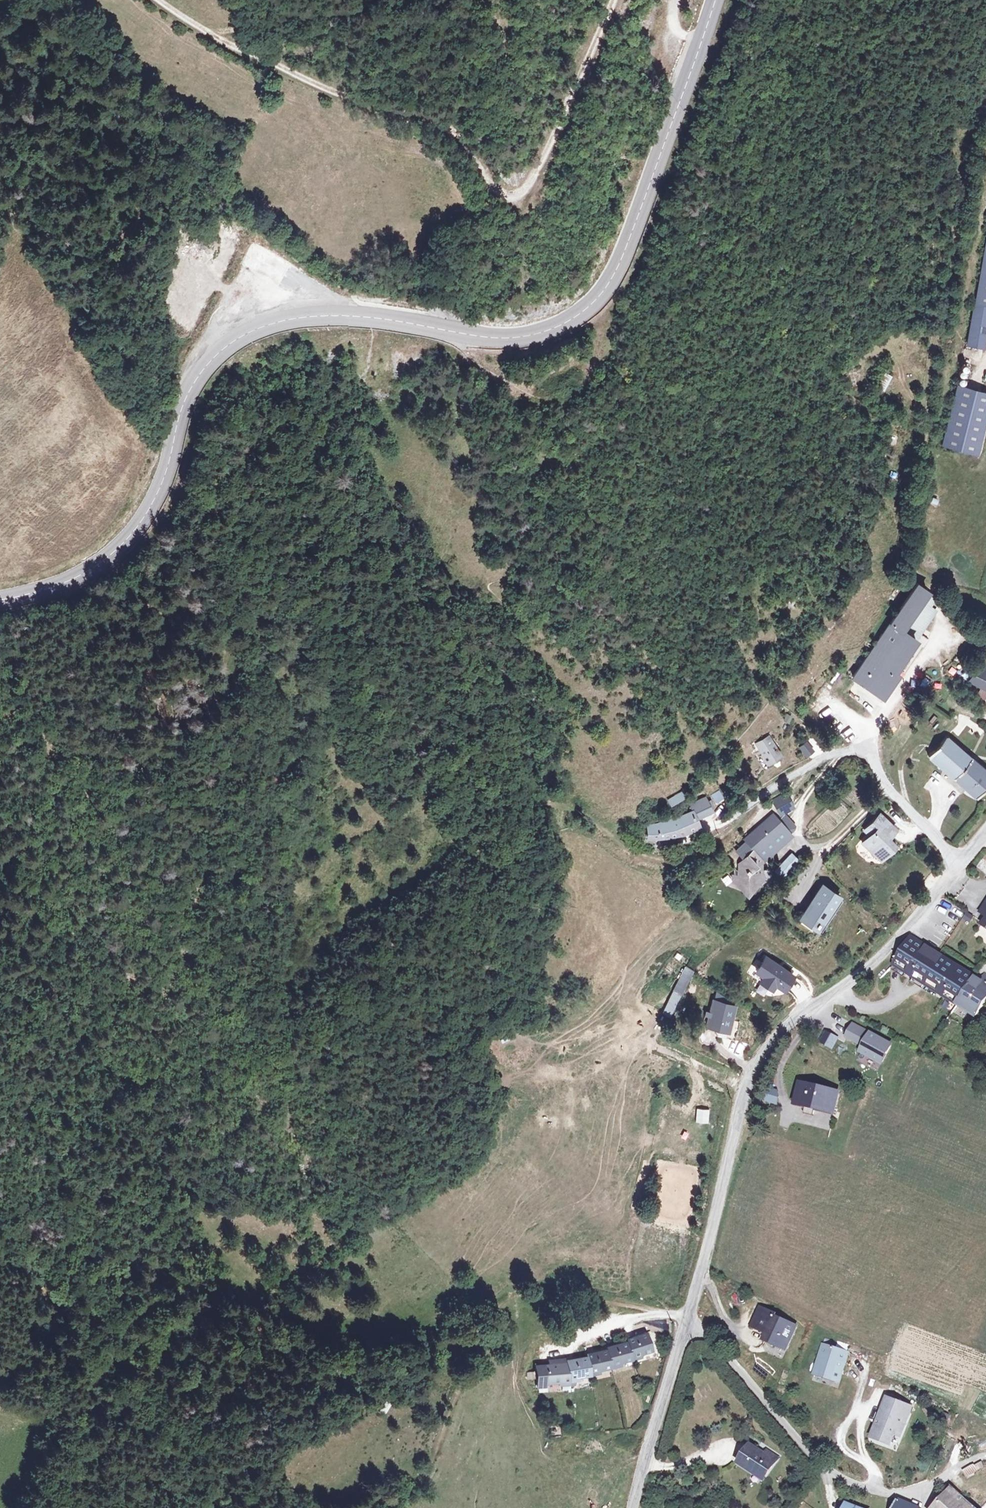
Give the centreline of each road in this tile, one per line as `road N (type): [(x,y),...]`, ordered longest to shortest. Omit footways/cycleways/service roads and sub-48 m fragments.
road 1 (tertiary): [(716,0),(614,277),(587,311),(558,330),(513,339),(333,314),(242,335),(193,382),(164,482),(127,540),(76,578),(0,600)]
road 2 (track): [(159,0),(324,88),(431,120),(452,132),(500,193),(516,198),(554,141),(613,0)]
road 3 (track): [(158,1151),(207,1227),(290,1314),(330,1334),(393,1333),(523,1292),(668,1314)]
road 4 (residential): [(690,1318),(746,1087),(765,1051),(797,1016),(901,939),(962,866)]
road 5 (track): [(457,616),(459,844),(485,838),(499,819),(522,808),(552,805),(656,860),(685,857),(736,825)]
road 6 (residential): [(985,1457),(891,1494),(838,1476),(690,1318)]
road 7 (residential): [(736,825),(805,767),(859,750),(962,866)]
road 8 (track): [(389,1507),(424,1473),(510,1311),(534,1292)]
road 9 (residential): [(636,1507),(690,1318)]
road 10 (track): [(421,326),(532,399),(571,374)]

